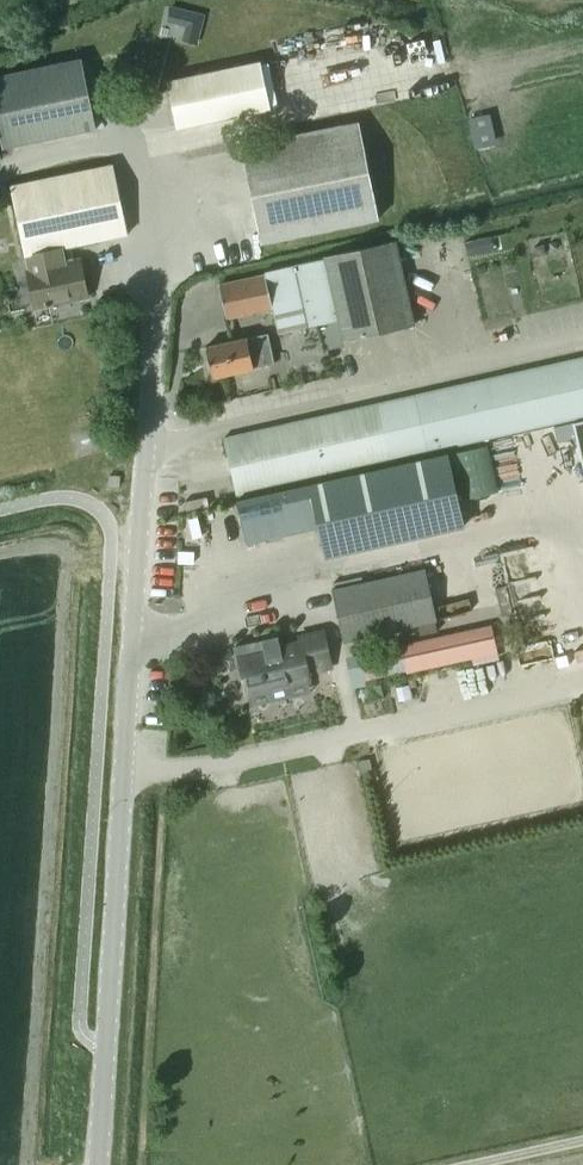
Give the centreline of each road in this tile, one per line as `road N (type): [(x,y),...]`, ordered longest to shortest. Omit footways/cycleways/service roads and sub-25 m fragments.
road 1 (unclassified): [(100,1164),(162,258),(139,143)]
road 2 (track): [(463,1164),(582,1139)]

